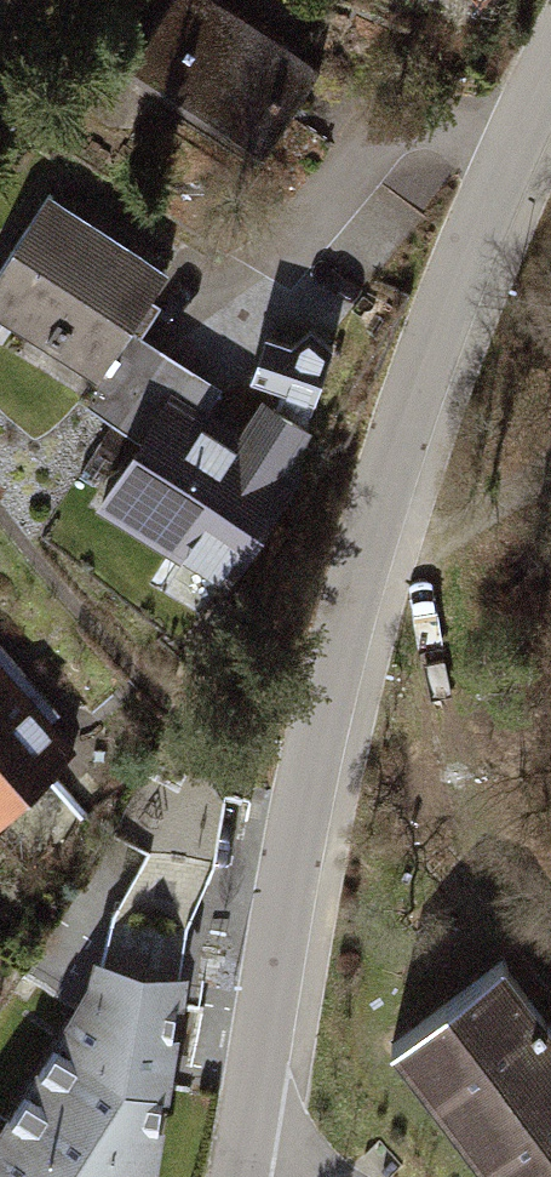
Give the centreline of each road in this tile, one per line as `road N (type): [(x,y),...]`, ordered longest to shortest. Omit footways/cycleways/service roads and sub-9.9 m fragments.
road 1 (residential): [(236,1176),(333,665),(391,465),(499,161),(550,62)]
road 2 (track): [(353,594),(550,472)]

